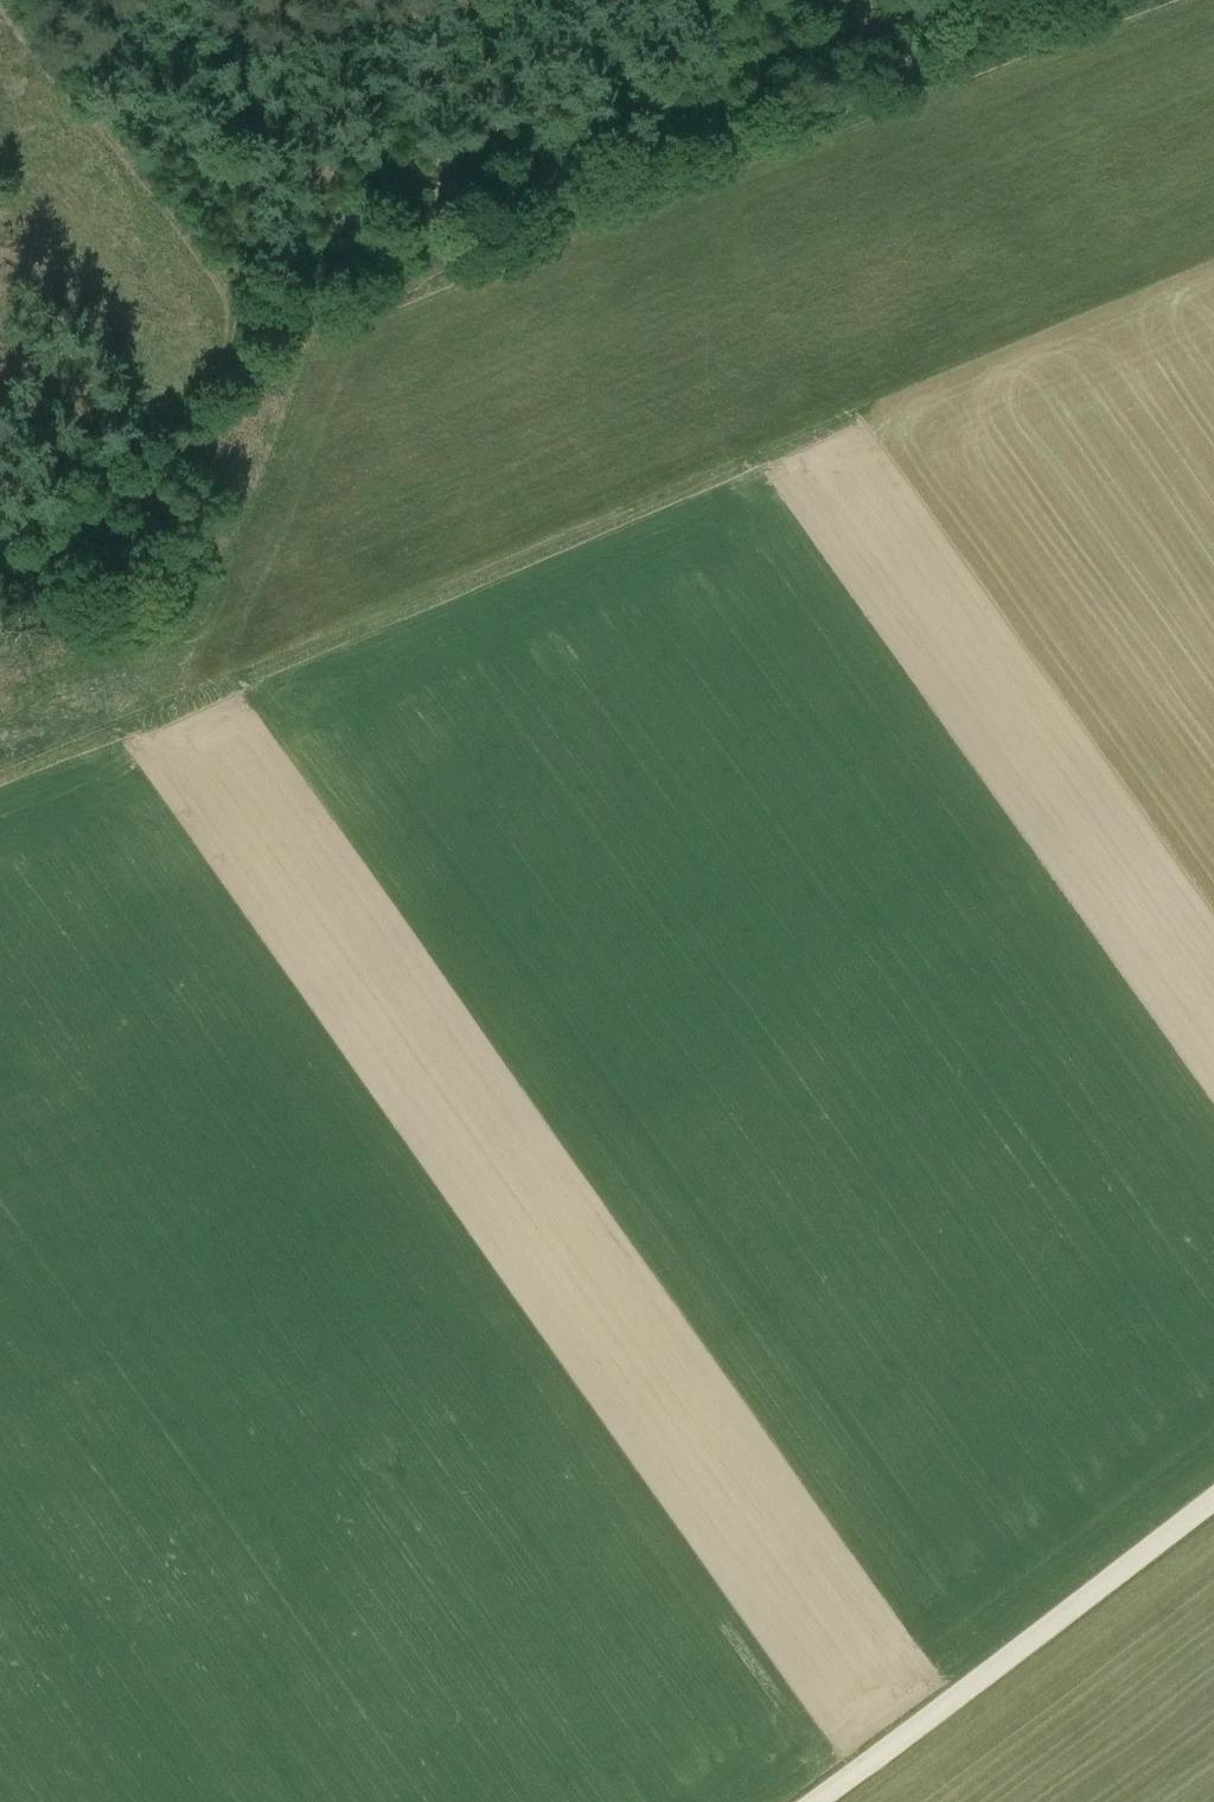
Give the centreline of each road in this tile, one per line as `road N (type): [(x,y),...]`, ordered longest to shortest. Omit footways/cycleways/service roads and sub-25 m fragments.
road 1 (track): [(1213,1513),(824,1801)]

